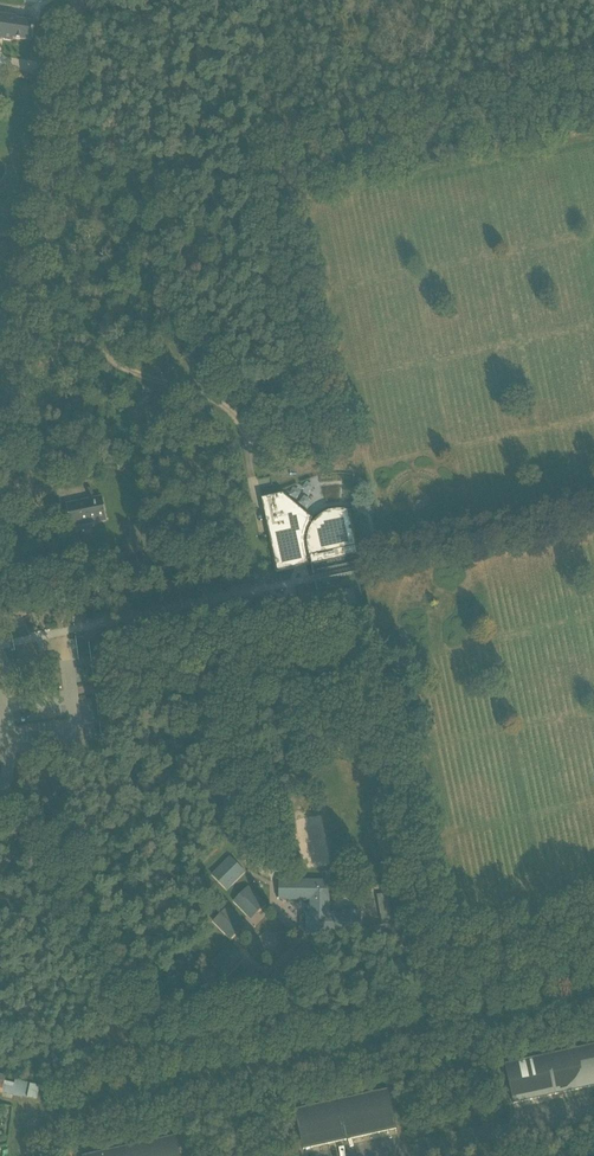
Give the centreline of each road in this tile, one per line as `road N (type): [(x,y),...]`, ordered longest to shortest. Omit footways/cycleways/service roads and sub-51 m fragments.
road 1 (tertiary): [(0,509),(78,0)]

